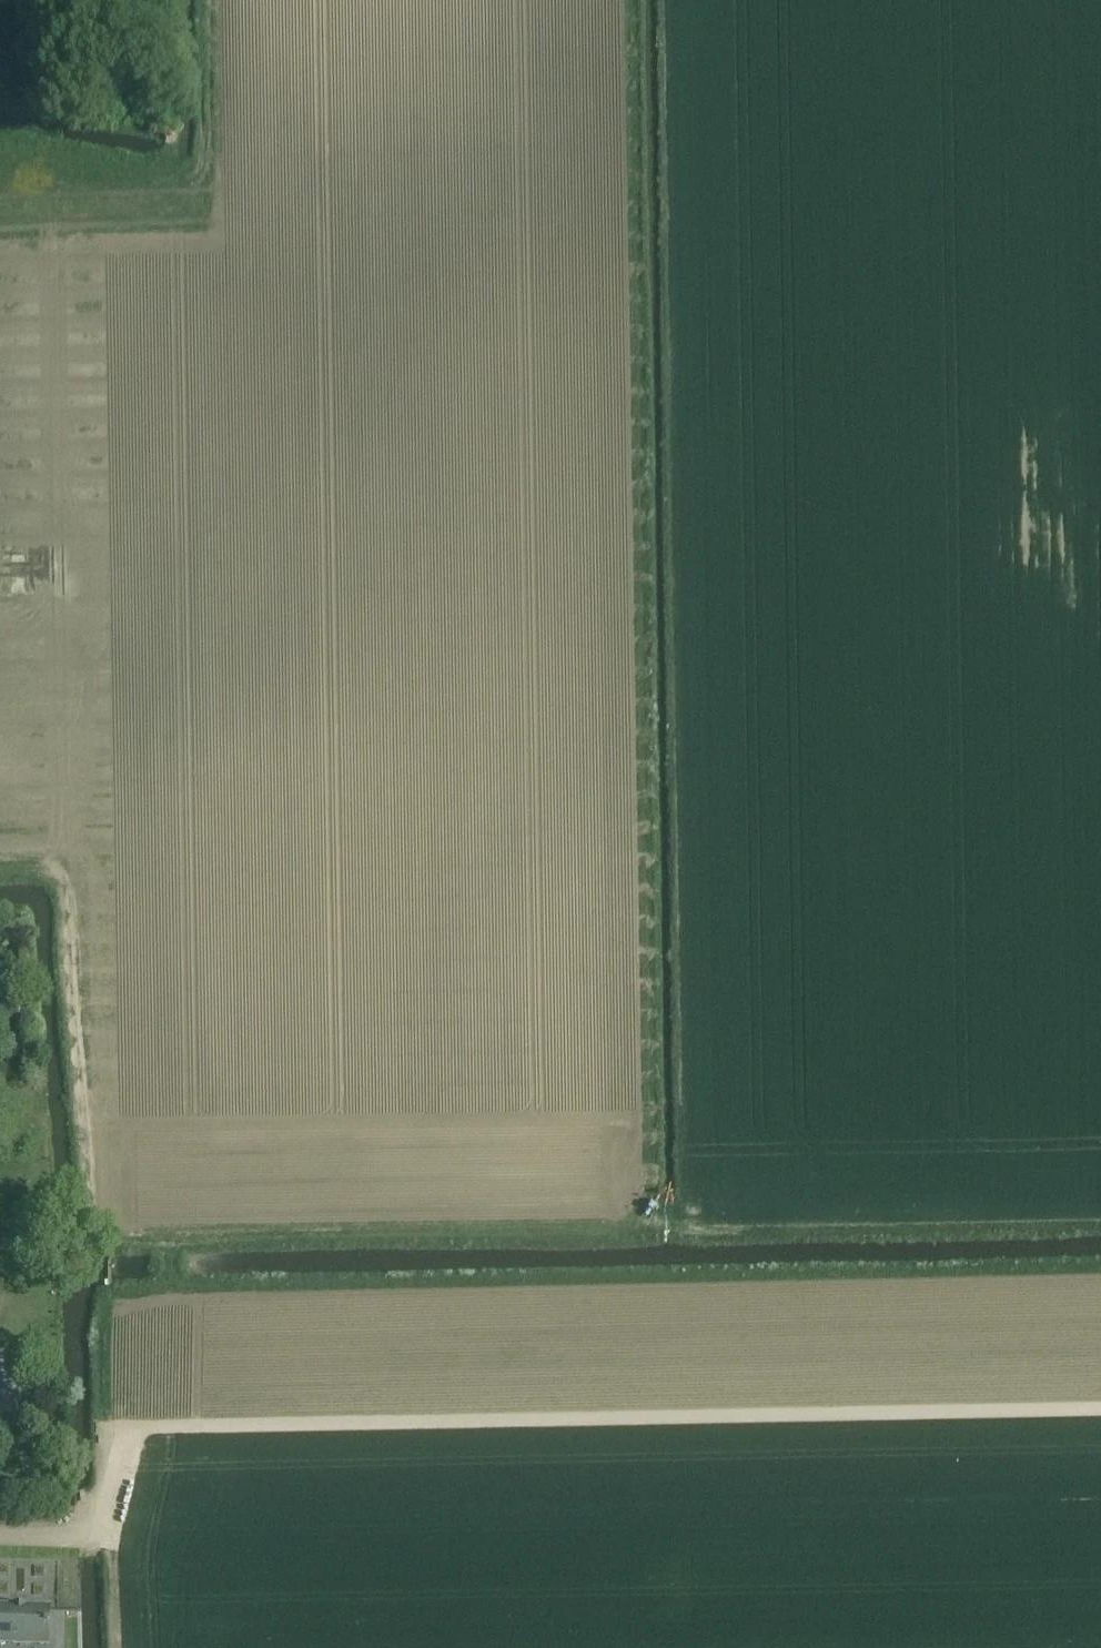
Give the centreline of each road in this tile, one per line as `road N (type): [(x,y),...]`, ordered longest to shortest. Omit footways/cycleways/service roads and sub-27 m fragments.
road 1 (track): [(97,1537),(125,1427),(1100,1409)]

